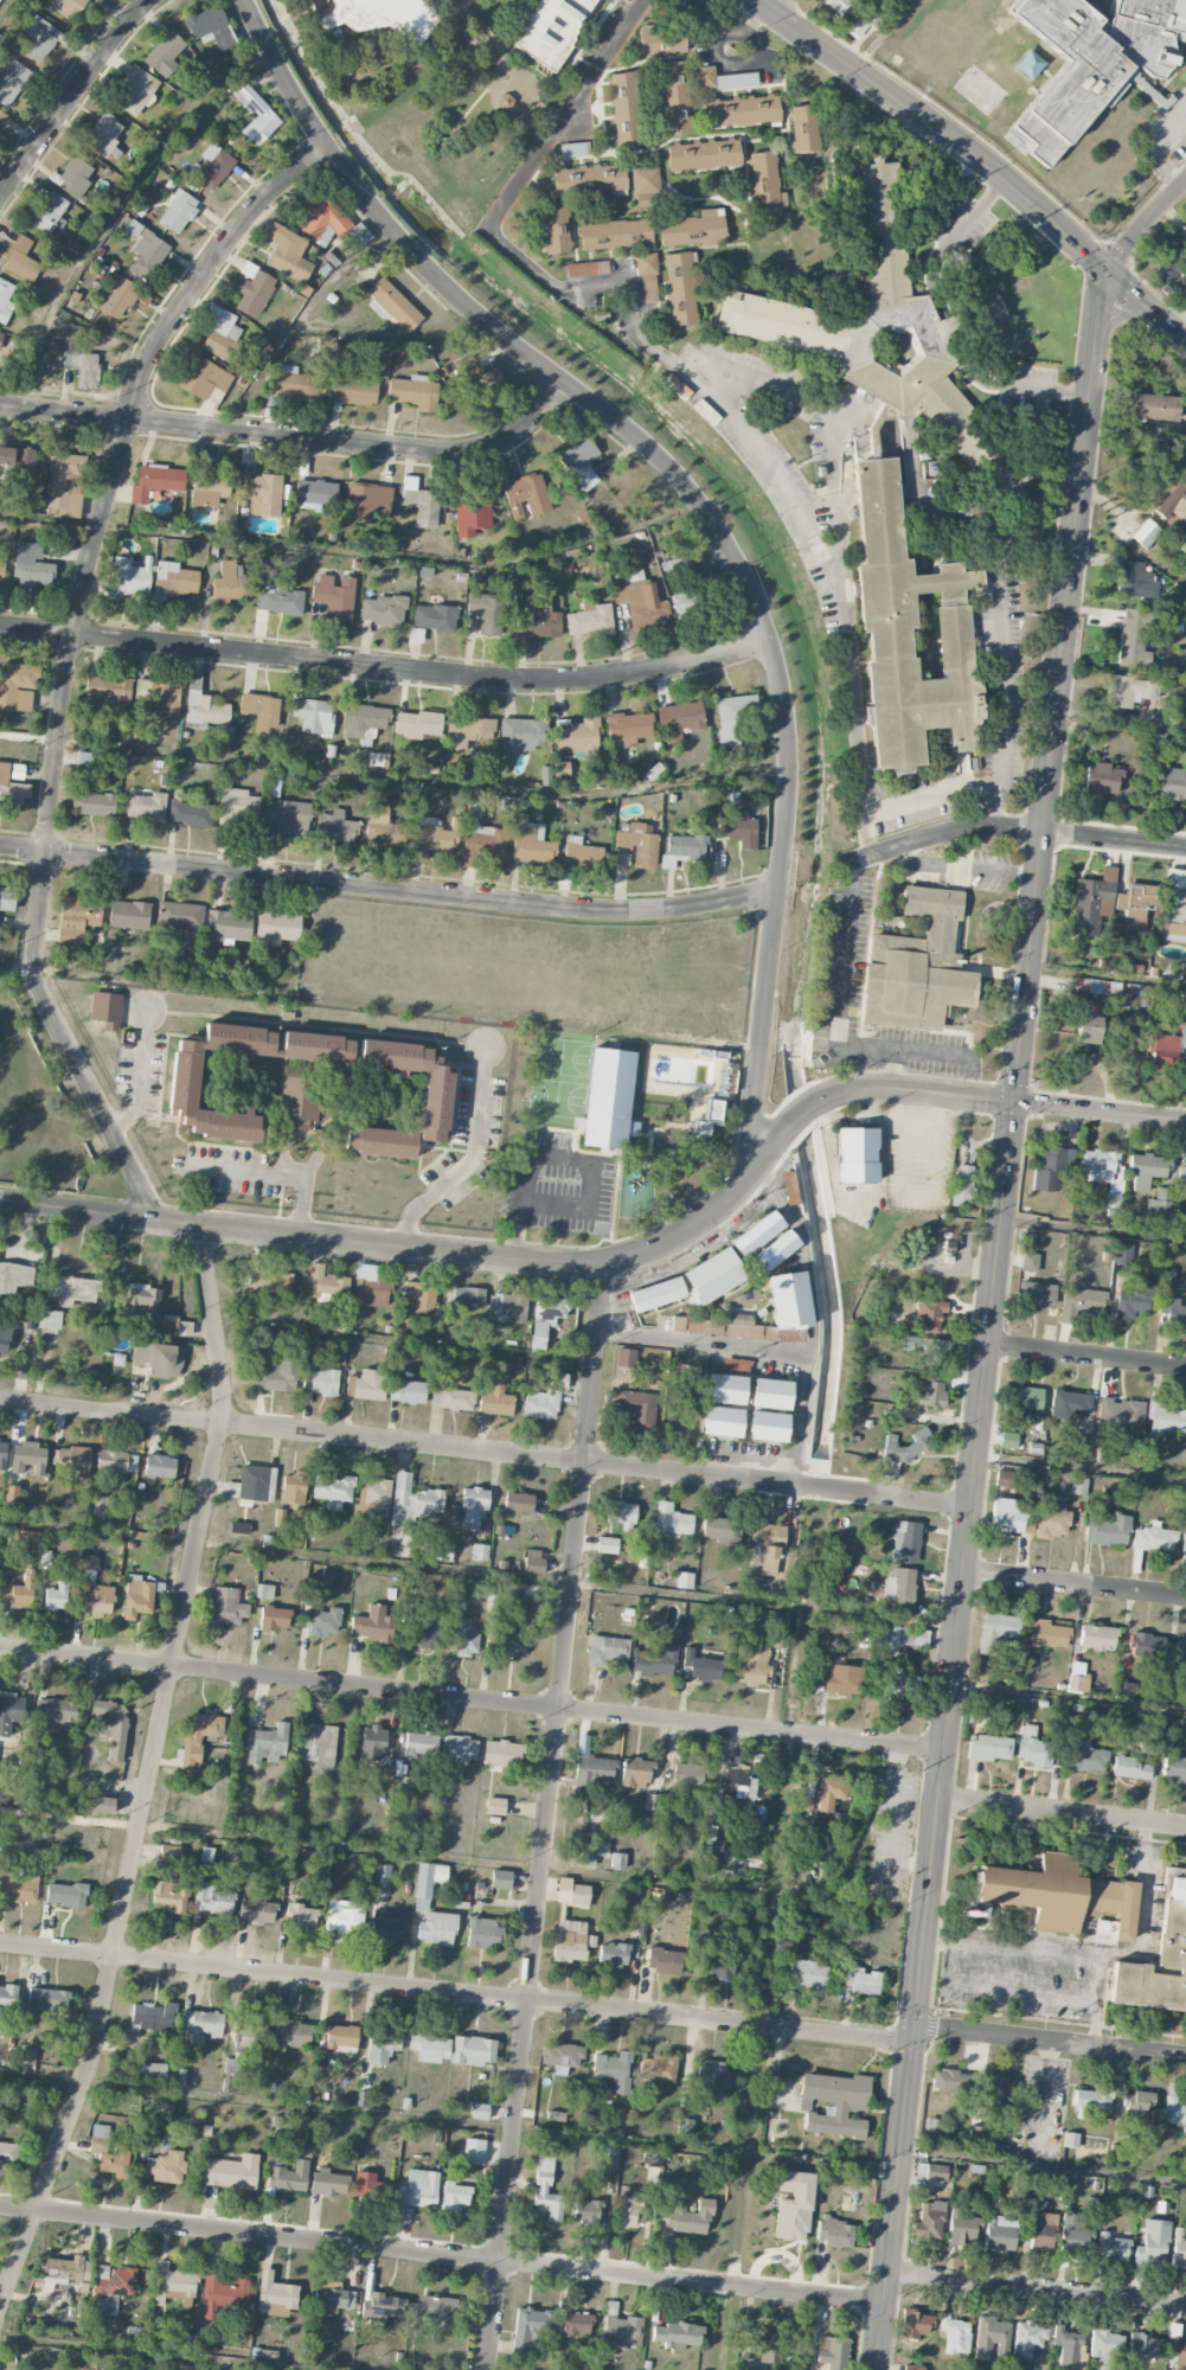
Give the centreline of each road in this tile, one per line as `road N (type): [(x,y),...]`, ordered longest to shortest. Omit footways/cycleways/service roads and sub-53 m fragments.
road 1 (residential): [(245,0),(319,136),(391,230),(462,303),(658,456),(738,561),(770,640),(788,731),(782,884),(754,1107),(761,1165)]
road 2 (residential): [(1185,1119),(941,1093),(848,1091),(794,1123),(731,1203),(691,1234),(622,1261),(568,1267),(0,1203)]
road 3 (residential): [(156,1222),(28,971),(60,704),(83,587),(154,347),(241,224),(326,146)]
road 4 (residential): [(487,2369),(601,1264)]
road 5 (residential): [(0,2298),(89,2071),(223,1424),(201,1226)]
road 6 (residential): [(964,1505),(0,1400)]
road 7 (residential): [(937,1748),(0,1648)]
road 8 (secondary): [(905,2033),(1009,1098)]
road 9 (residential): [(905,2033),(884,2038),(0,1945)]
road 10 (residential): [(876,2301),(0,2207)]
road 11 (secondary): [(1009,1098),(1102,267)]
road 12 (residential): [(782,884),(746,899),(602,912),(0,846)]
road 13 (residential): [(770,640),(660,672),(511,680),(0,629)]
road 14 (residential): [(564,384),(518,433),(450,454),(0,405)]
road 15 (secondary): [(753,0),(964,149),(1102,267)]
road 16 (residential): [(1185,849),(981,828),(839,865)]
road 17 (secondary): [(867,2369),(905,2033)]
road 18 (residential): [(1185,2304),(878,2272)]
road 19 (residential): [(1185,1826),(931,1799)]
road 20 (residential): [(0,196),(107,44),(150,0)]
road 21 (residential): [(1185,1596),(956,1571)]
road 22 (residential): [(1185,1367),(982,1343)]
road 23 (residential): [(1091,2048),(938,2029),(905,2033)]

